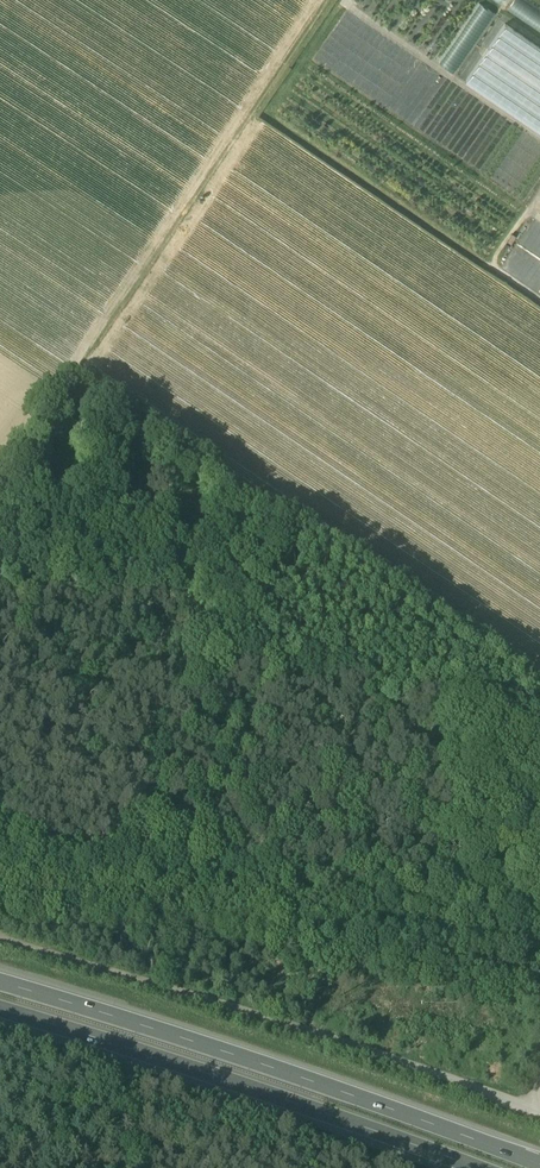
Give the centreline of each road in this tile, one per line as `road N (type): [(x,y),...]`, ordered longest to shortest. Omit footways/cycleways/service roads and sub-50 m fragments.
road 1 (track): [(326,0),(0,483)]
road 2 (motorway): [(539,1164),(334,1086),(0,981)]
road 3 (track): [(539,1112),(0,936)]
road 4 (motorway): [(0,1010),(477,1167)]

